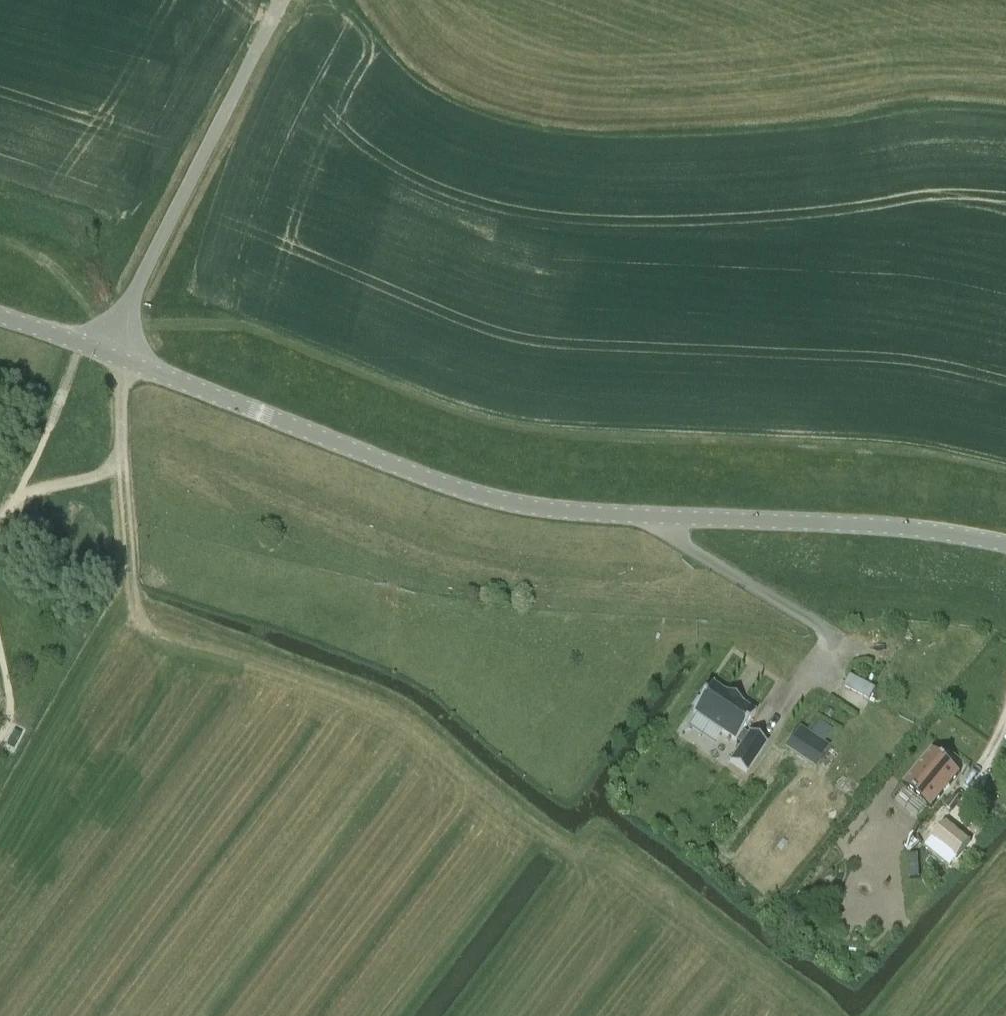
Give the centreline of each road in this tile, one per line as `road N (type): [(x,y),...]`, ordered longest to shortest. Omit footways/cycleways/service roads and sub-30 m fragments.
road 1 (unclassified): [(1005,544),(911,529),(604,516),(511,502),(0,317)]

